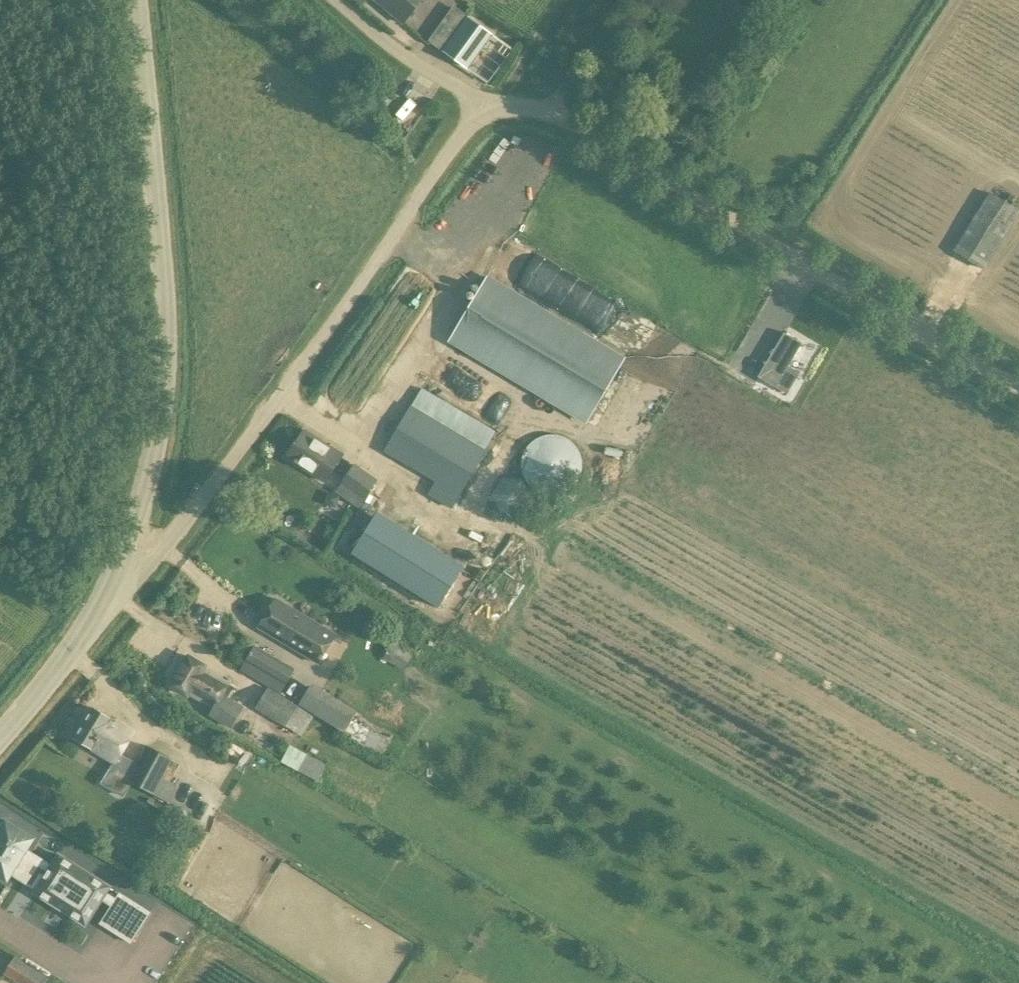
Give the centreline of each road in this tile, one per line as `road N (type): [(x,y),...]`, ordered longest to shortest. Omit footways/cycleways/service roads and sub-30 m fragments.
road 1 (unclassified): [(1018,382),(557,119),(472,106),(455,119)]
road 2 (unclassified): [(129,565),(148,320),(121,0)]
road 3 (unclassified): [(129,565),(455,119)]
road 4 (unclassified): [(129,565),(0,710)]
road 5 (unclassified): [(455,119),(316,0)]

